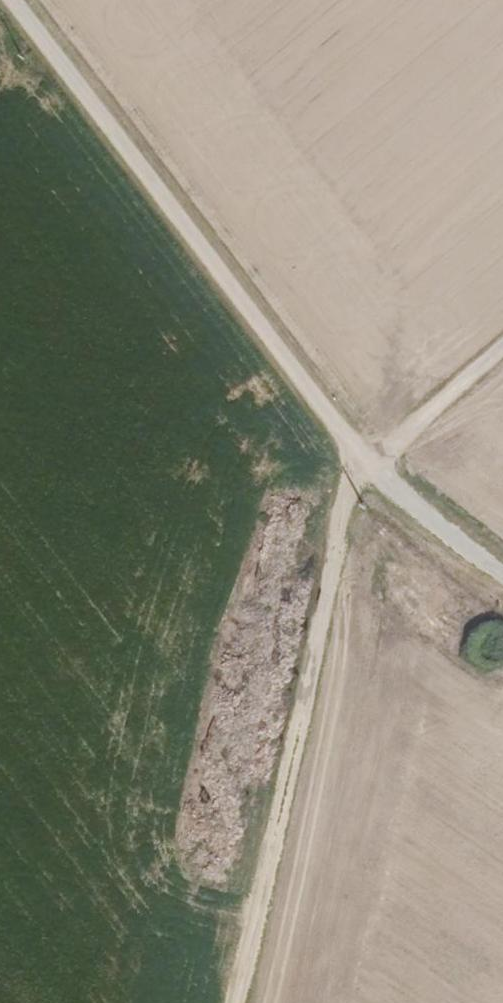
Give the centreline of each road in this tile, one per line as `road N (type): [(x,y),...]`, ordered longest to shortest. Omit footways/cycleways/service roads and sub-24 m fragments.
road 1 (unclassified): [(7,0),(362,465),(502,579)]
road 2 (track): [(502,337),(362,465),(334,530),(233,1002)]

